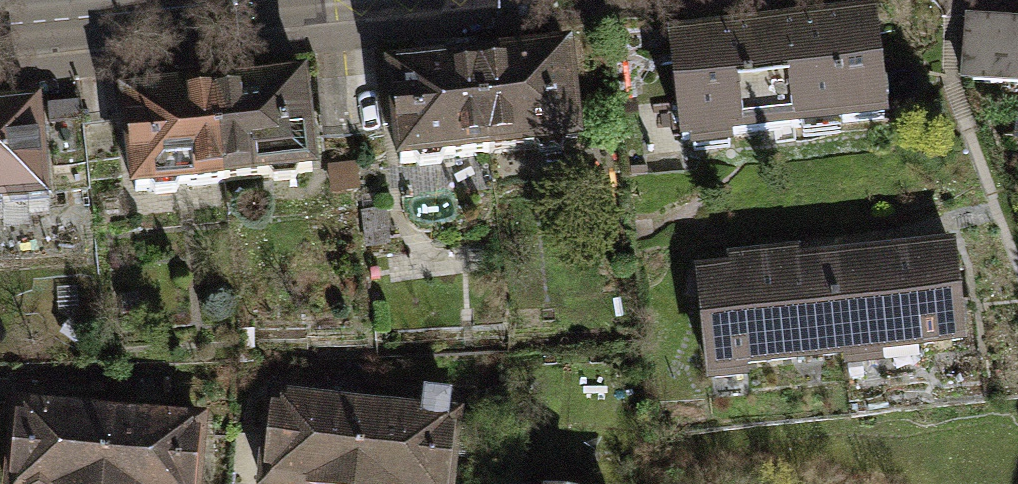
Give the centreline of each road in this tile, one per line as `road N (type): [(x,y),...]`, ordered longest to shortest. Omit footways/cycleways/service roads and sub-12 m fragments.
road 1 (unclassified): [(211,0),(0,21)]

